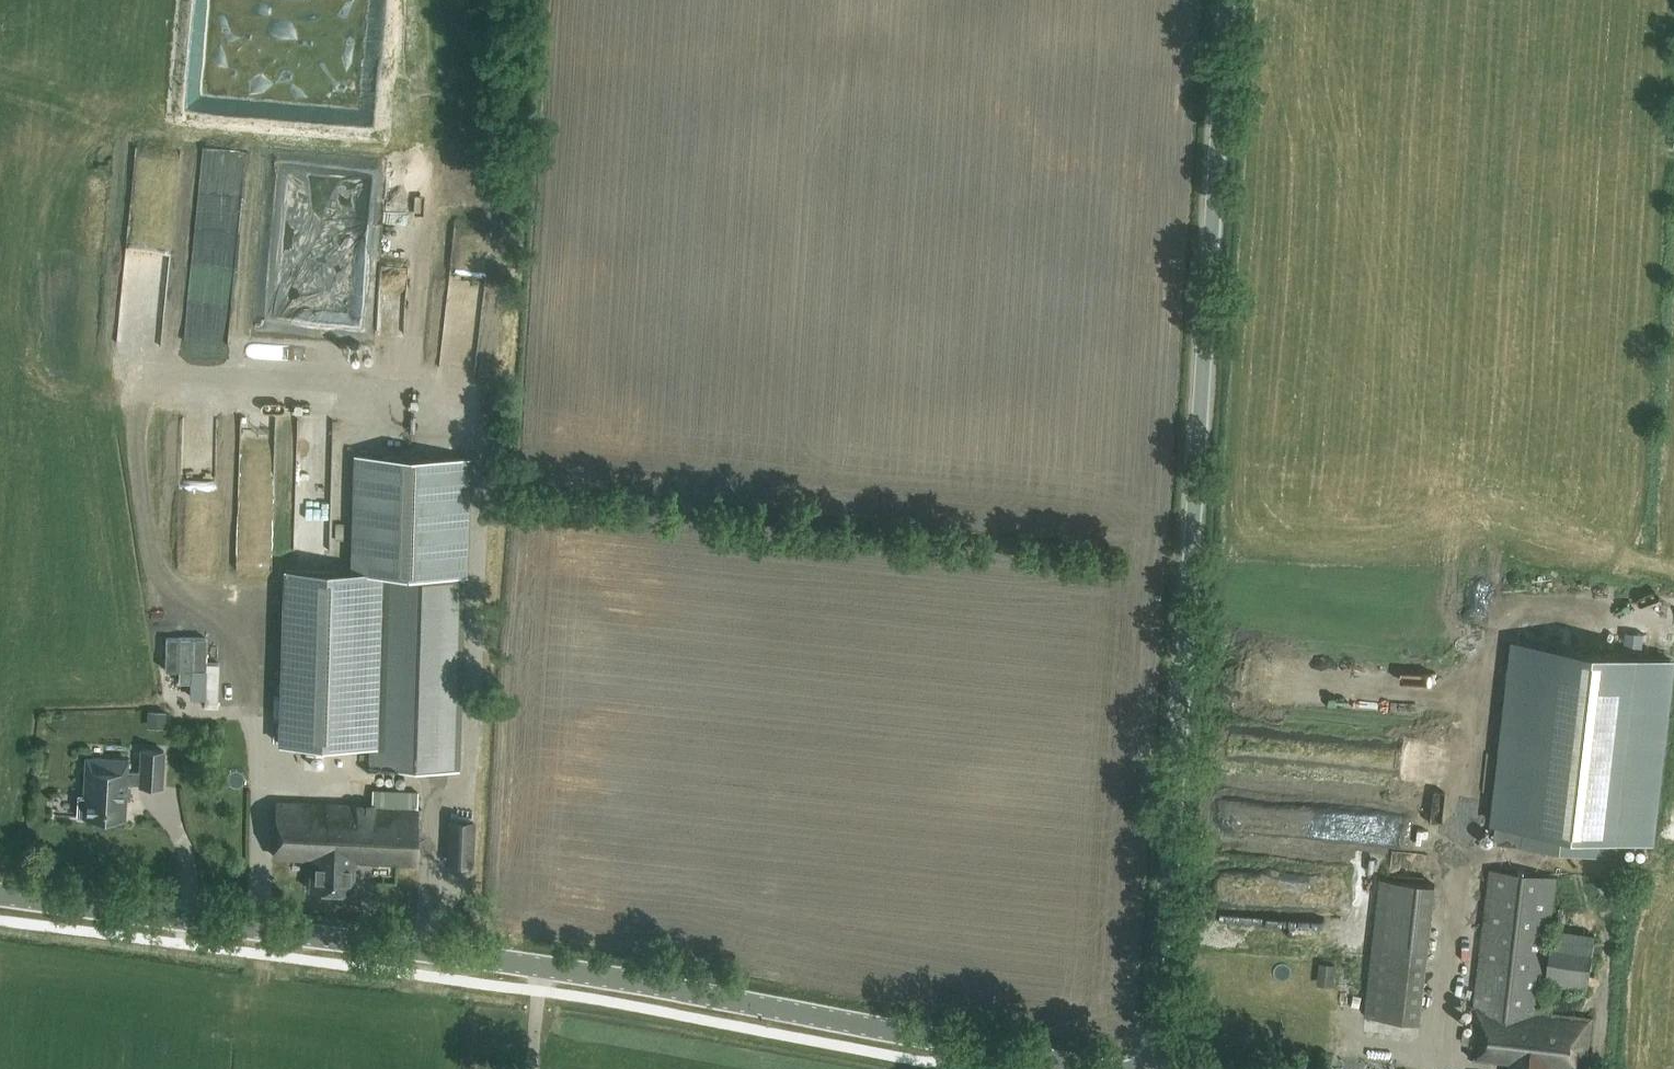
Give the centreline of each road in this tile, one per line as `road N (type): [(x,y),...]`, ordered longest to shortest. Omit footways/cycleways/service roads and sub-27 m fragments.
road 1 (tertiary): [(1109,1068),(537,966),(0,896)]
road 2 (tertiary): [(1157,1068),(1227,0)]

